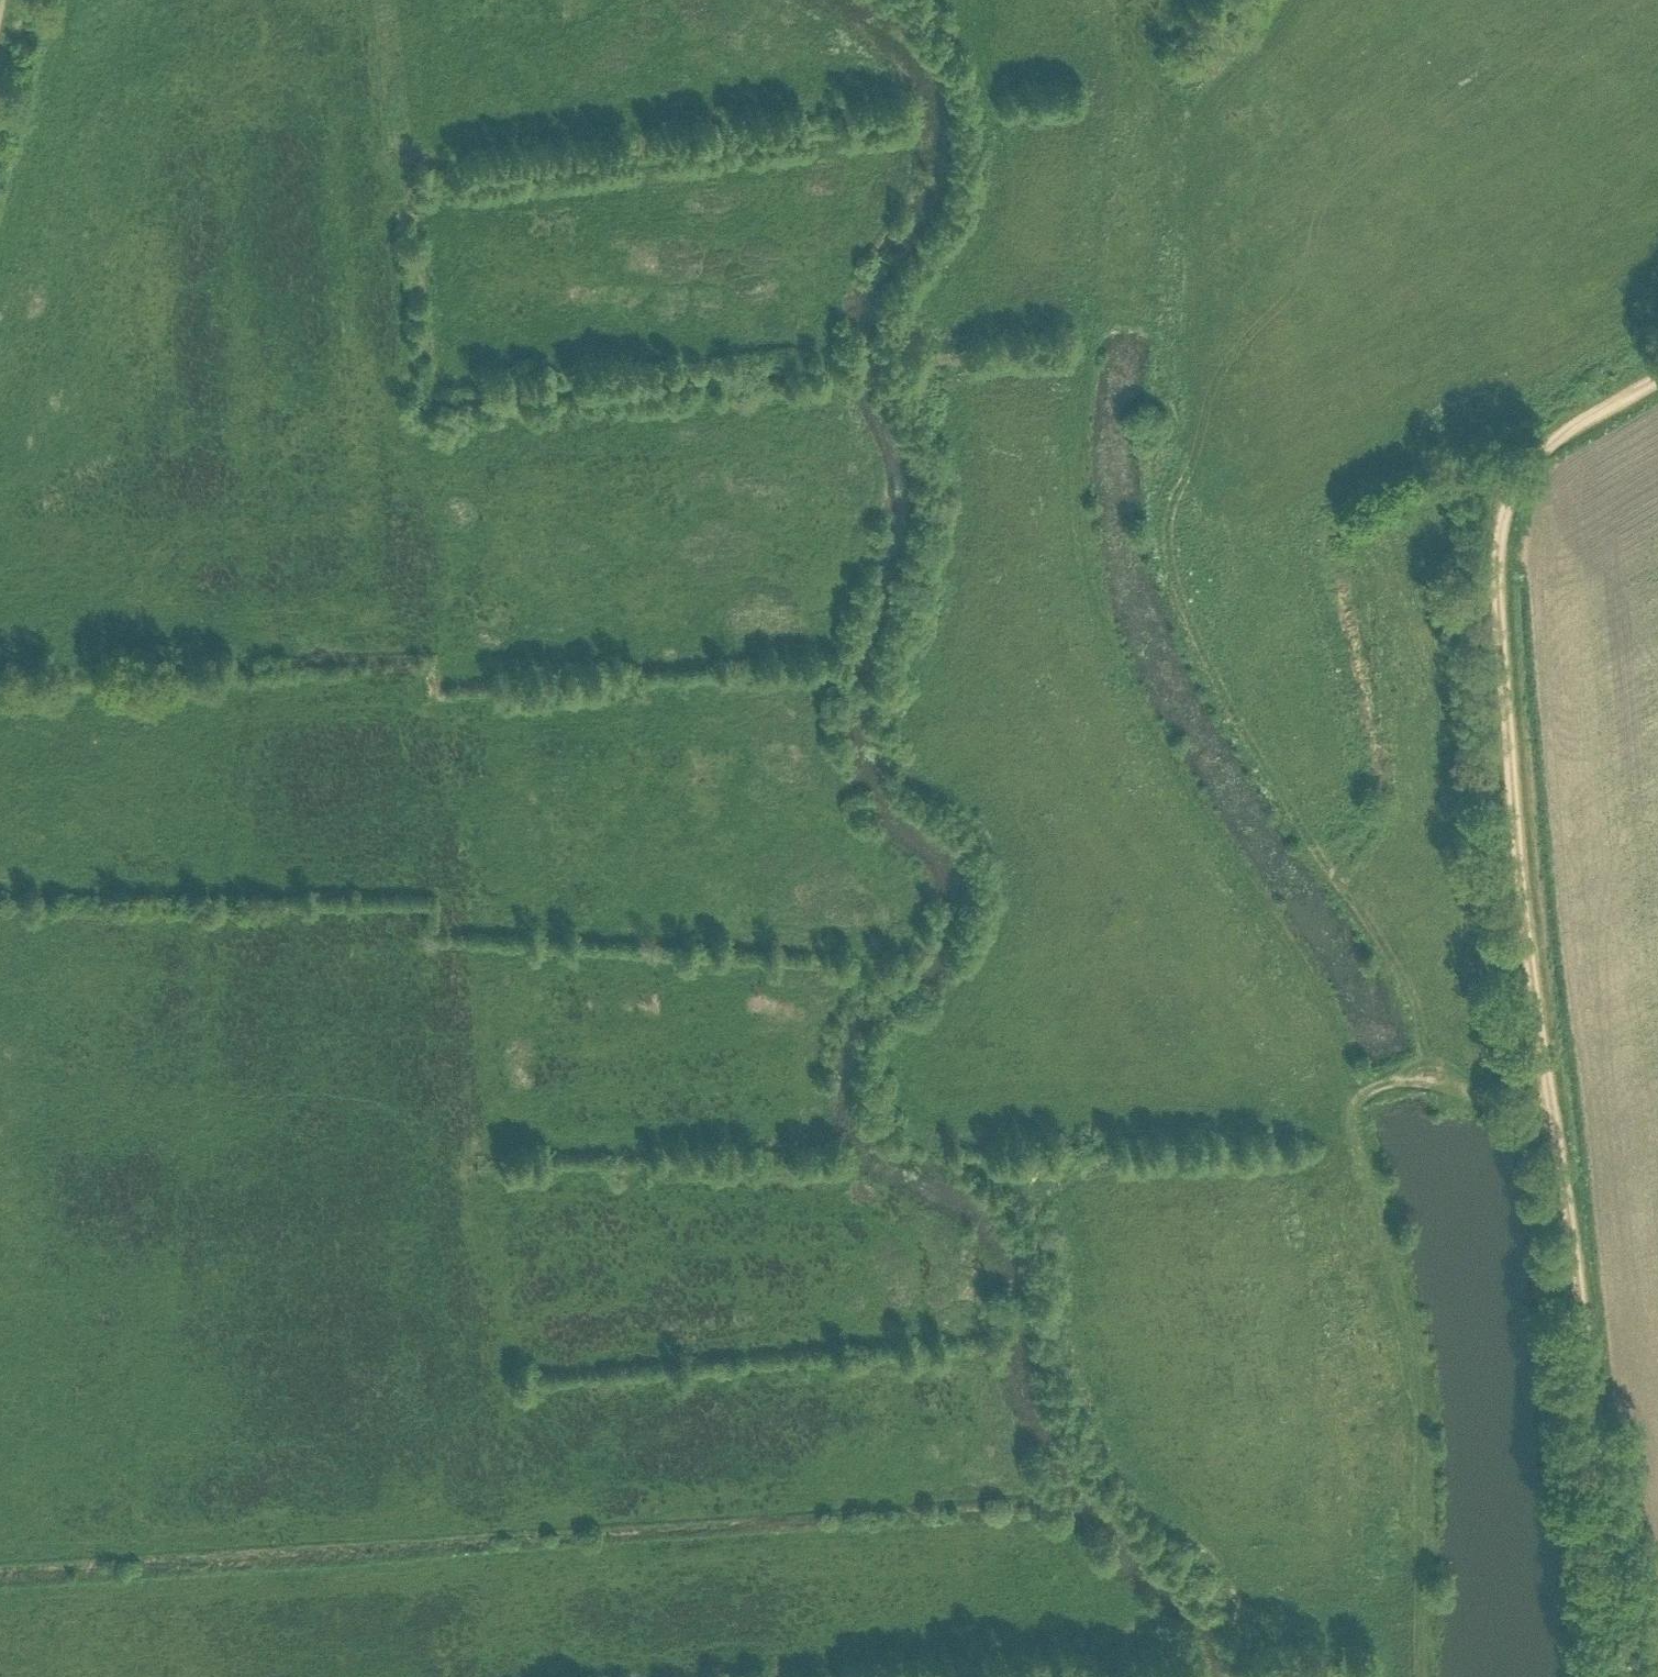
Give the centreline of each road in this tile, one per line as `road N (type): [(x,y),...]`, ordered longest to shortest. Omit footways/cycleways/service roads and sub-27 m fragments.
road 1 (track): [(1634,1676),(1529,922),(1503,528),(1531,447),(1657,375)]

